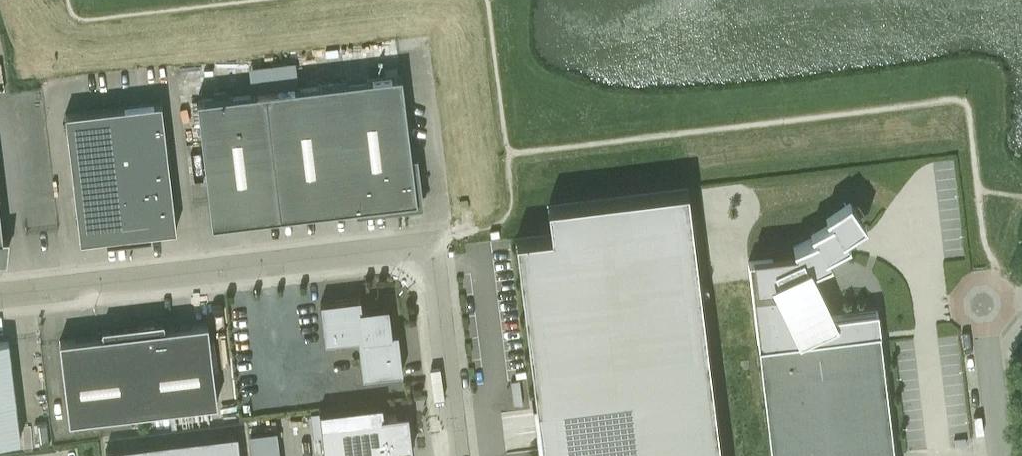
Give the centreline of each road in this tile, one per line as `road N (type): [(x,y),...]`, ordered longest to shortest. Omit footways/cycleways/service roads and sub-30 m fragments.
road 1 (unclassified): [(0,296),(432,247),(457,455)]
road 2 (unclassified): [(1000,455),(984,304)]

